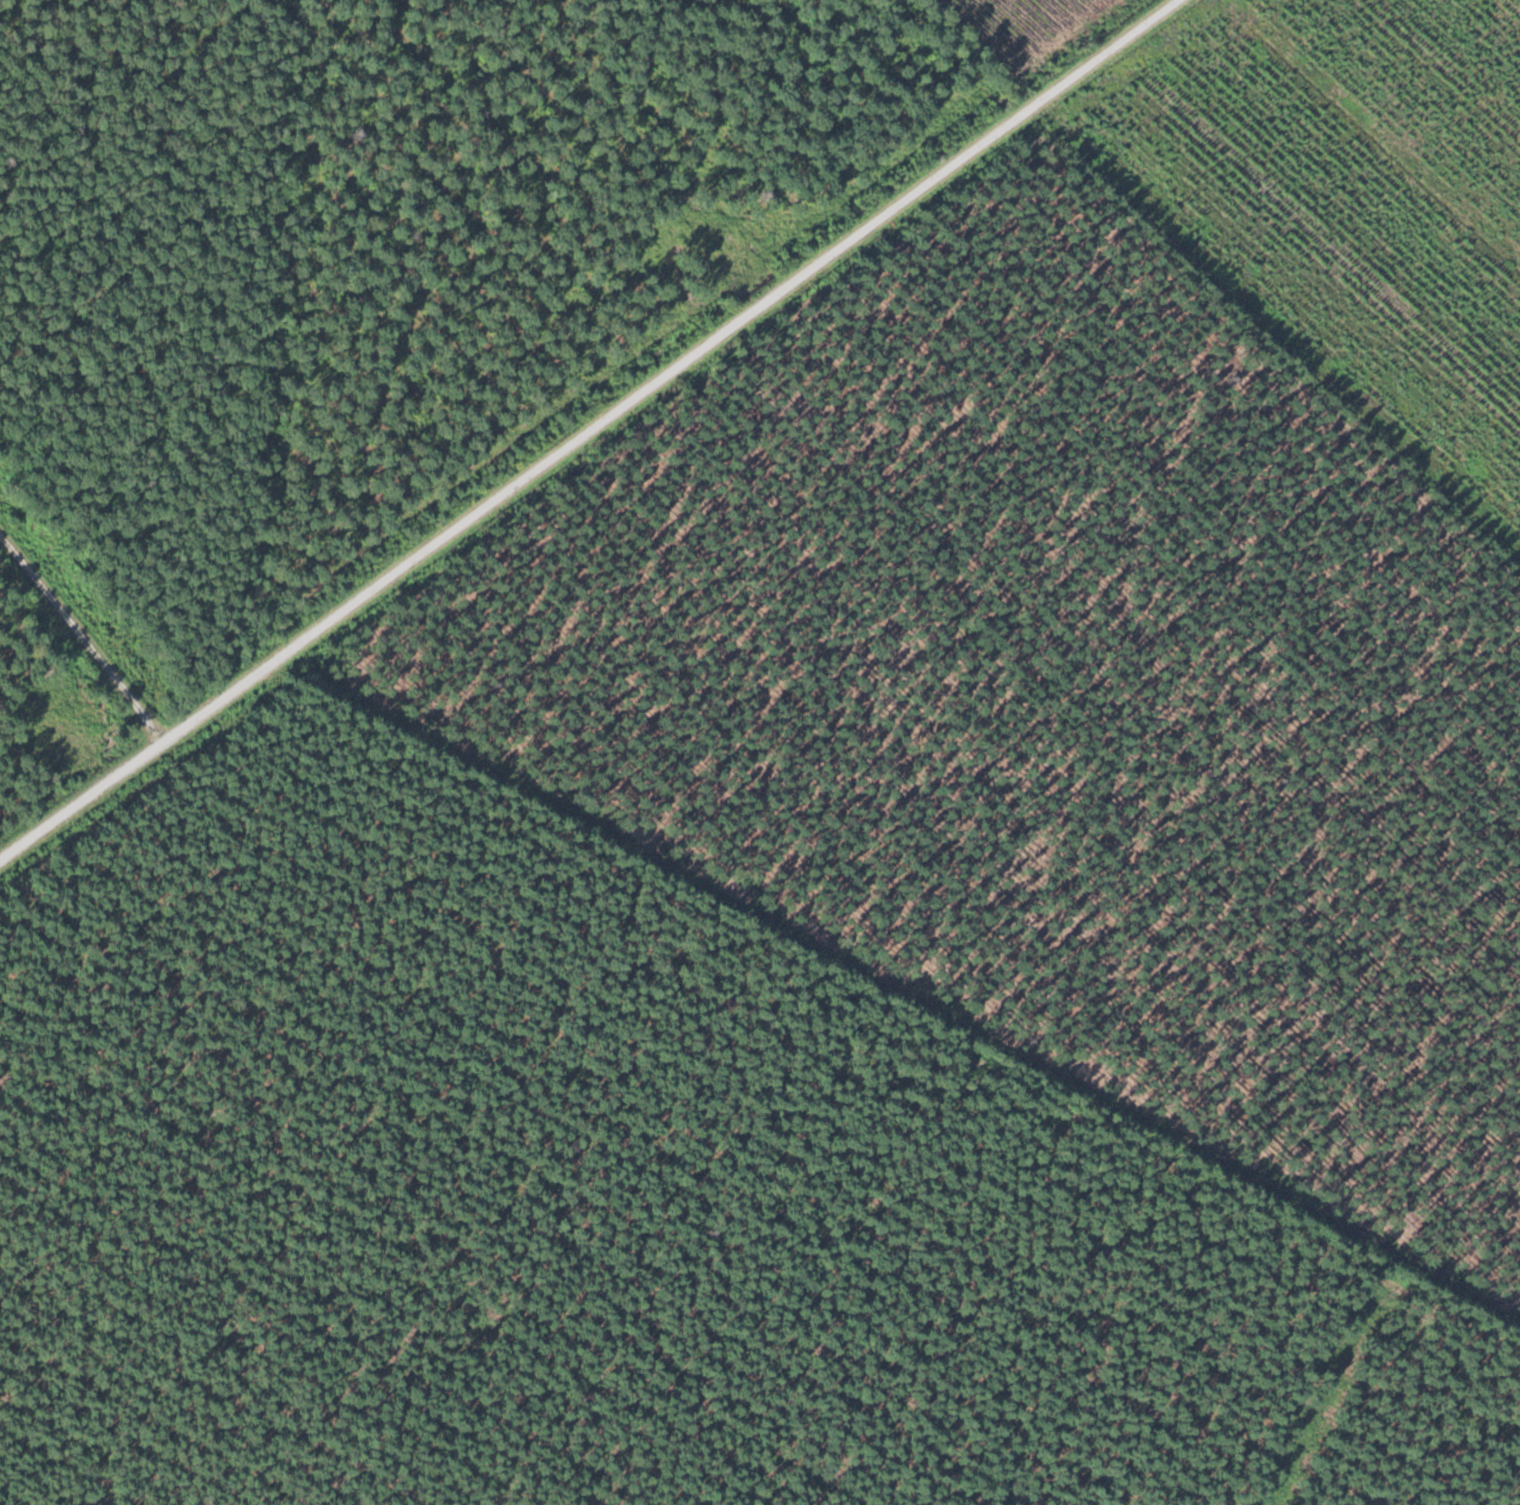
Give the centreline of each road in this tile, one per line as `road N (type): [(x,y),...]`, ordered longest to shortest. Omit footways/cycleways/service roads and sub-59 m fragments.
road 1 (track): [(0,858),(1179,0)]

